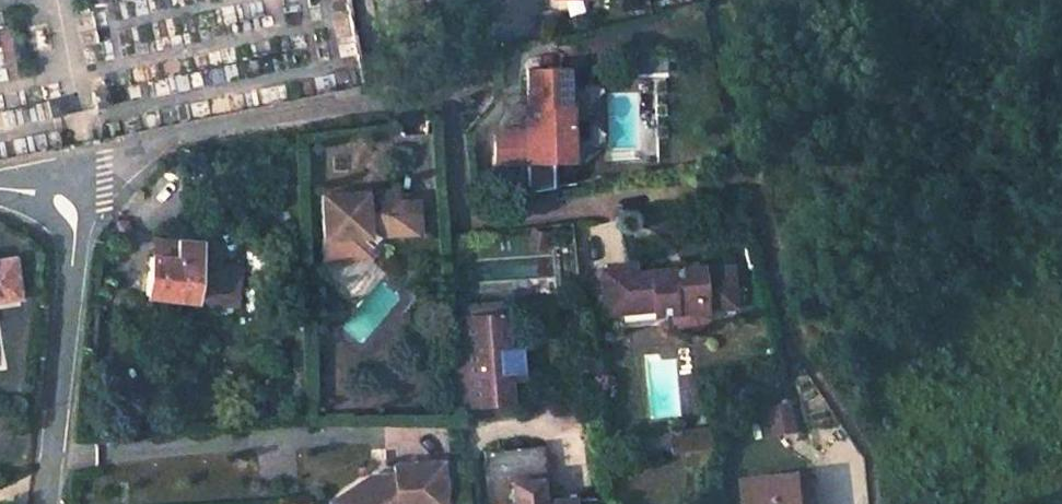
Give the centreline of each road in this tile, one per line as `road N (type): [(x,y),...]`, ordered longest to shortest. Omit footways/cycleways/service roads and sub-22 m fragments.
road 1 (residential): [(482,0),(475,52),(443,87),(159,143),(82,168)]
road 2 (residential): [(82,168),(45,503)]

